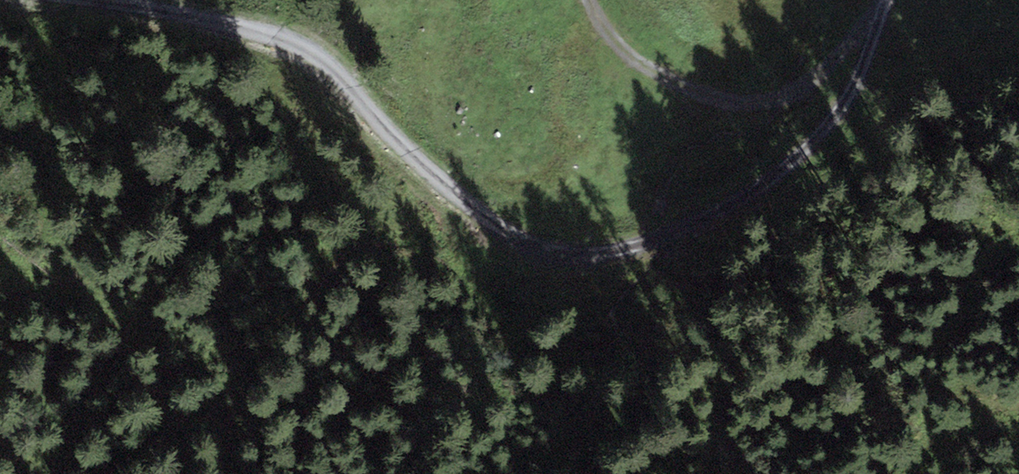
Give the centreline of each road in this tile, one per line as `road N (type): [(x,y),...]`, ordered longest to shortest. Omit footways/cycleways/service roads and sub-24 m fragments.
road 1 (track): [(870,0),(859,60),(813,139),(724,201),(628,242),(566,258),(447,178),(305,31),(24,8),(10,0)]
road 2 (primary): [(397,473),(99,0)]
road 3 (track): [(863,15),(832,60),(793,93),(738,102),(659,64),(592,0)]

